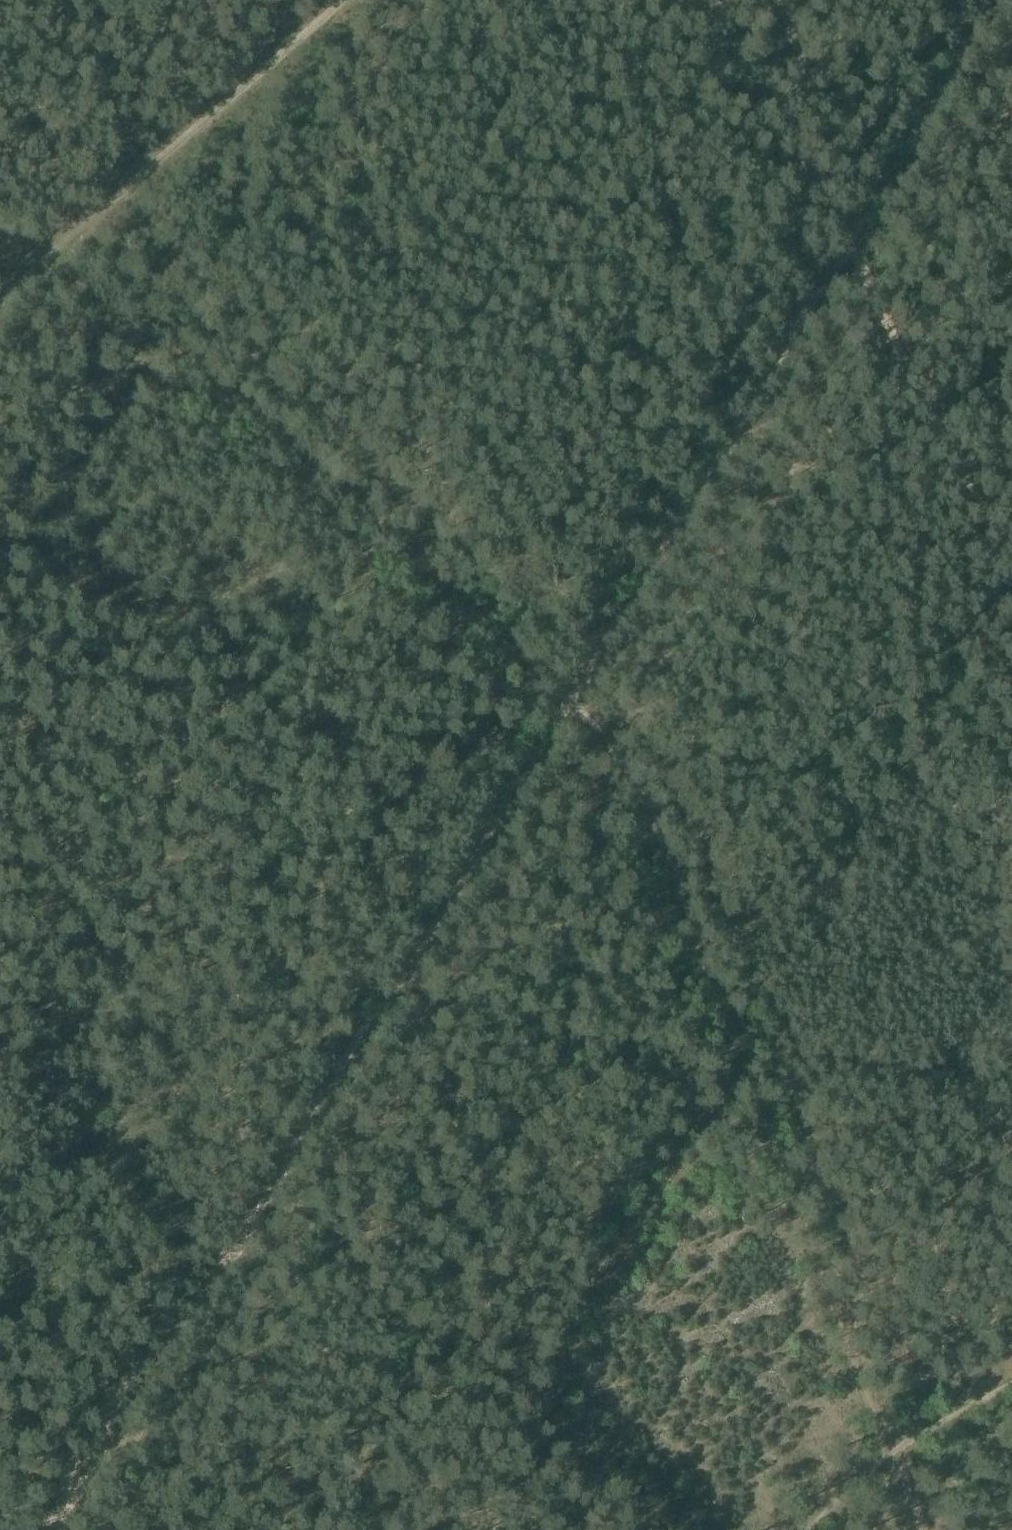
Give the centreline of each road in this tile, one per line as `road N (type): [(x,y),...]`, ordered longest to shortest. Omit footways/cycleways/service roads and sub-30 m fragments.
road 1 (track): [(881,1450),(621,759),(444,568),(305,455),(0,233)]
road 2 (track): [(336,0),(41,263),(0,310)]
road 3 (track): [(811,1529),(881,1450),(1011,1383)]

